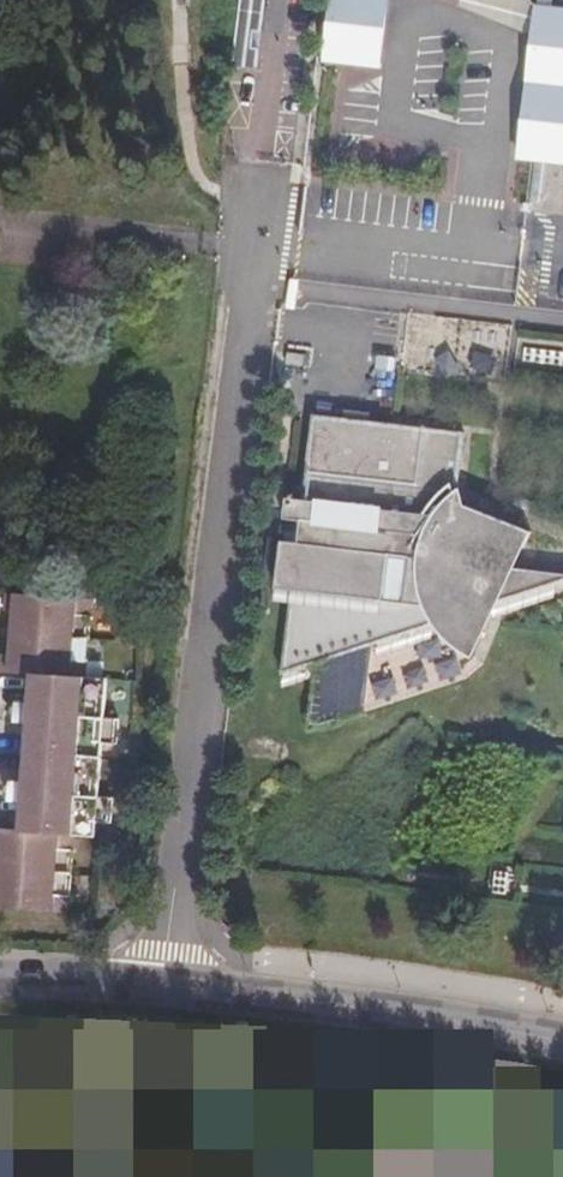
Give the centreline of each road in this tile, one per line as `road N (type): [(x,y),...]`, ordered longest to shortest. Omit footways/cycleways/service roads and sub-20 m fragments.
road 1 (unclassified): [(256,241),(161,987)]
road 2 (unclassified): [(562,1045),(451,1020),(161,987)]
road 3 (unclassified): [(562,246),(522,241),(458,266),(256,241)]
road 4 (unclassified): [(265,200),(287,0)]
road 5 (unclassified): [(161,987),(0,983)]

